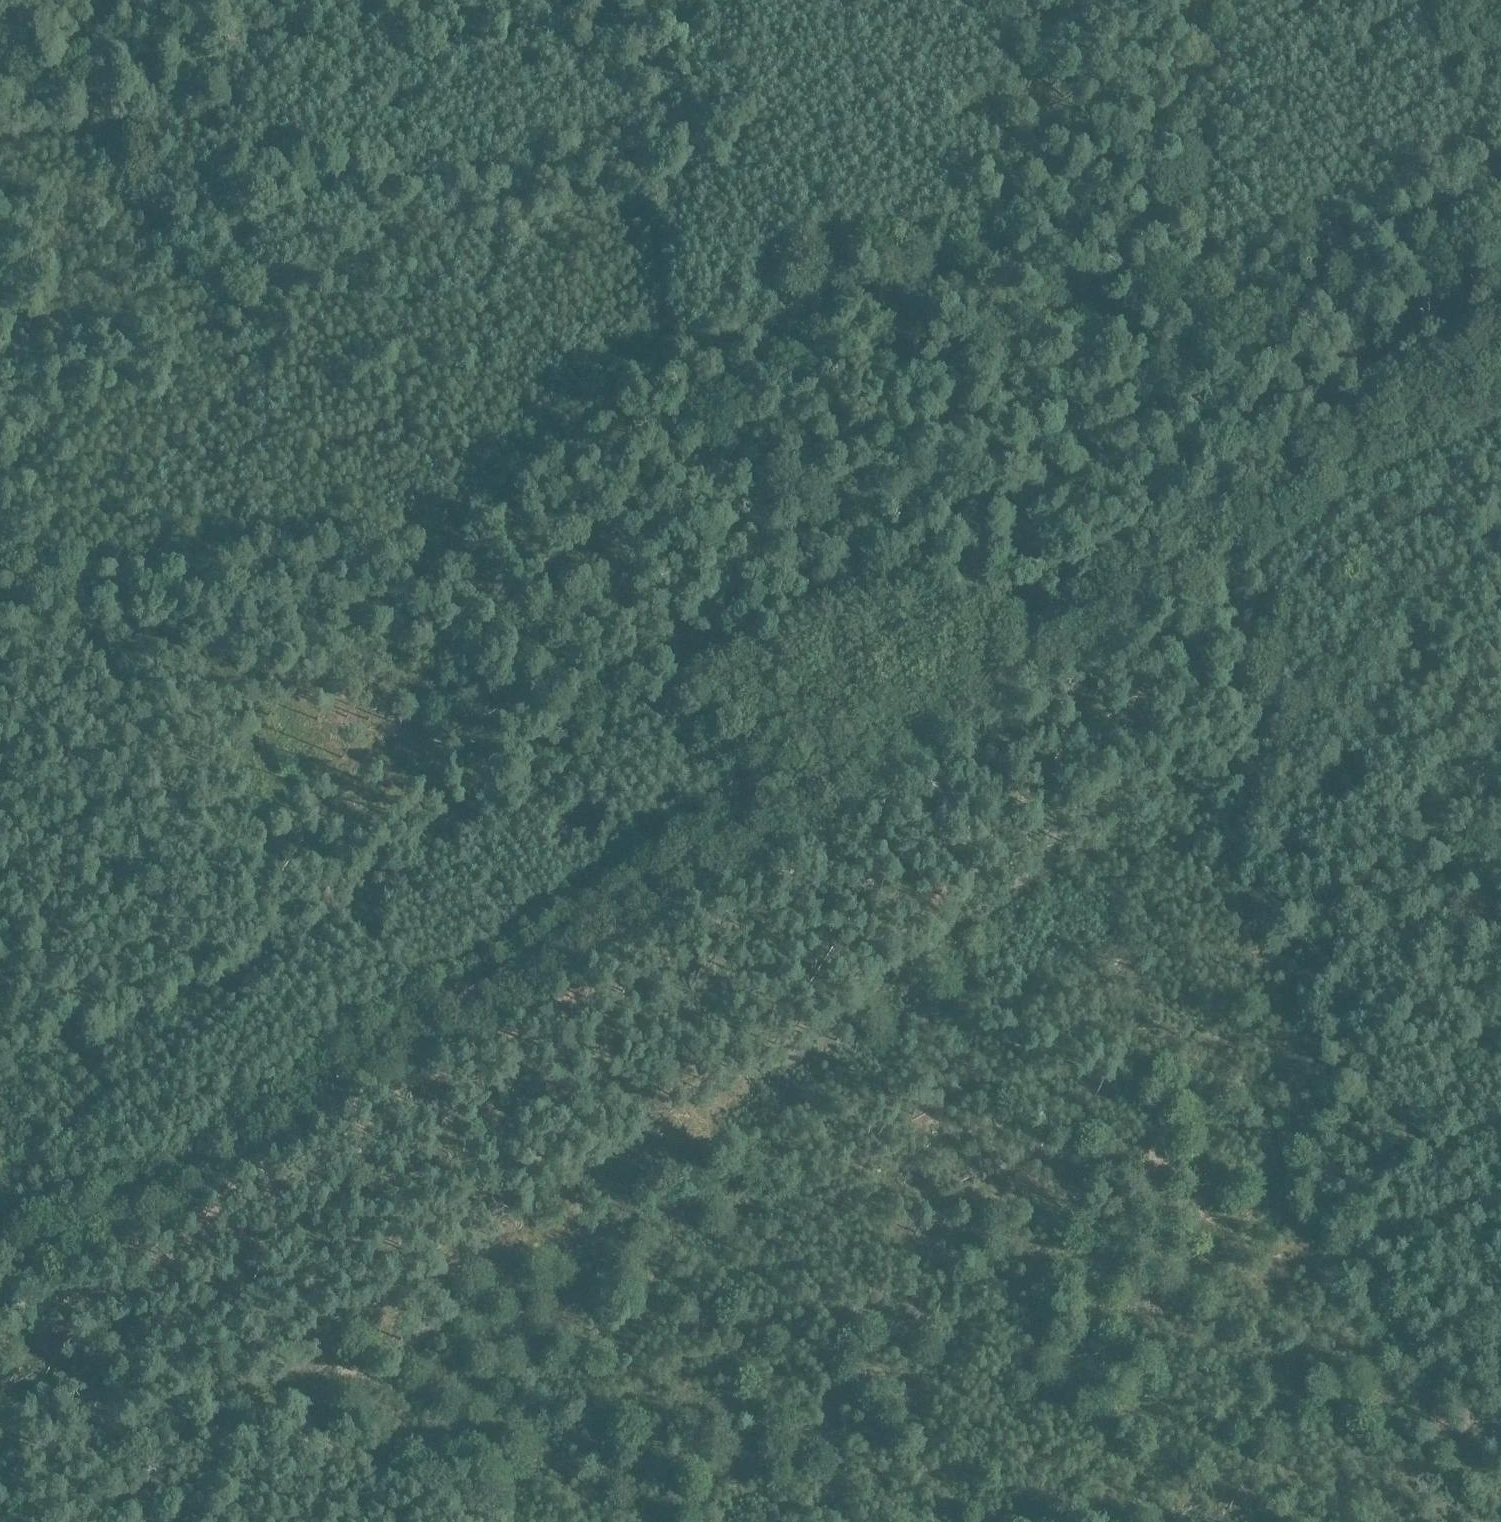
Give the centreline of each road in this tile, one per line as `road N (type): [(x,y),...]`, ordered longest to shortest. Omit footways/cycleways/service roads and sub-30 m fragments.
road 1 (track): [(20,1261),(1500,374)]
road 2 (track): [(20,1261),(44,1295),(71,1314),(493,1521)]

